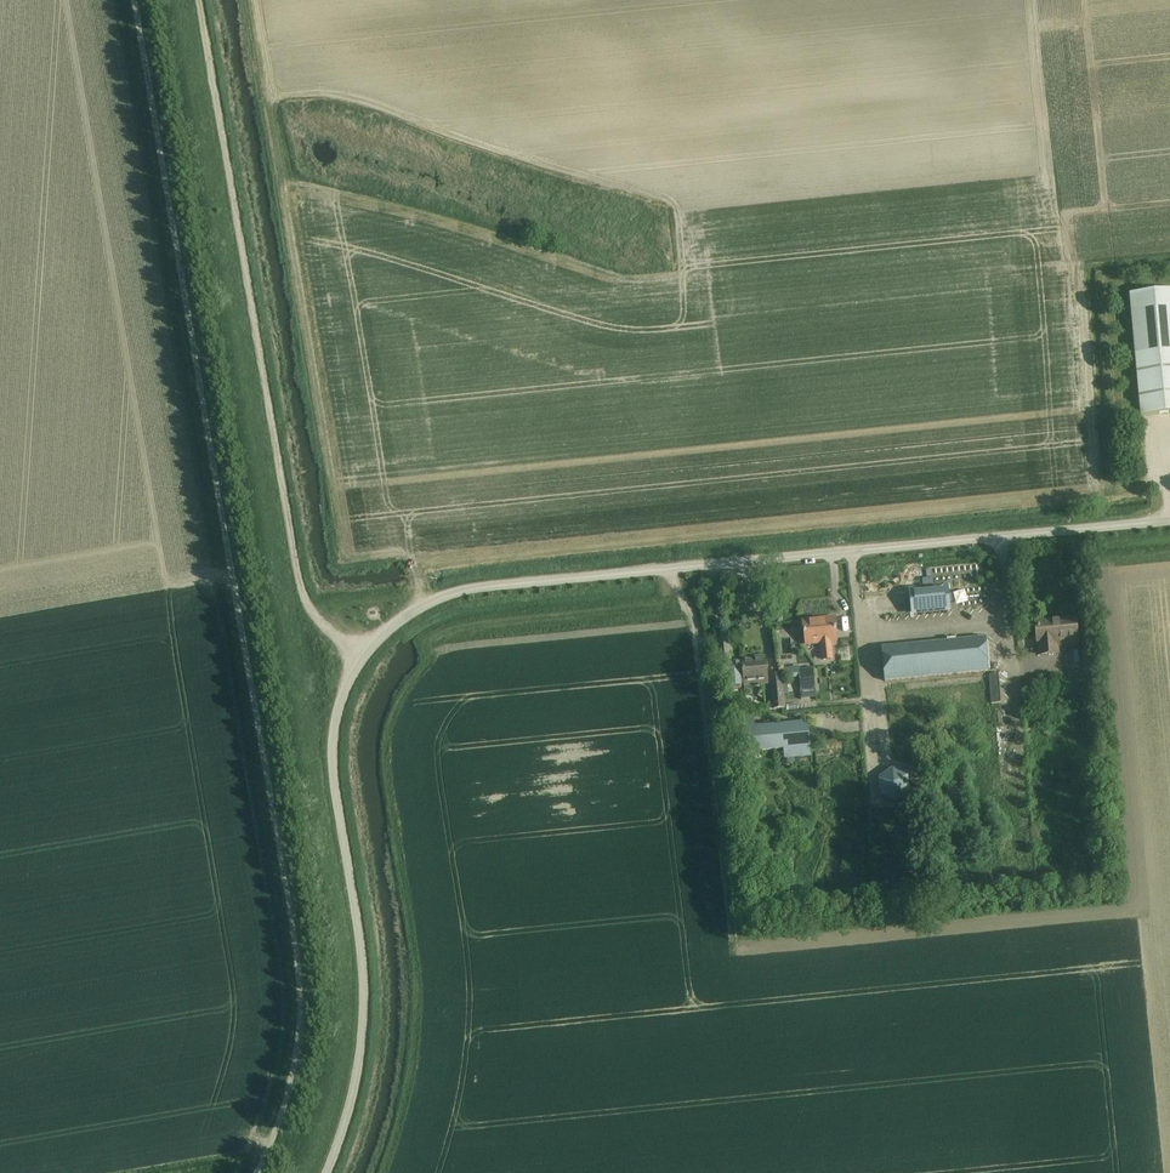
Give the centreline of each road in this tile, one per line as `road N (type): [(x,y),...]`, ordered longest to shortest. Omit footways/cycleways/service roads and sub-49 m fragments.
road 1 (unclassified): [(332,1172),(352,1130),(366,1057),(362,949),(333,741),(362,655),(388,631),(431,604),(504,587),(1169,524)]
road 2 (unclassified): [(261,1172),(297,1091),(305,926),(275,799),(136,0)]
road 3 (track): [(362,655),(328,636),(301,587),(201,0)]
road 4 (track): [(741,955),(705,660),(682,573)]

